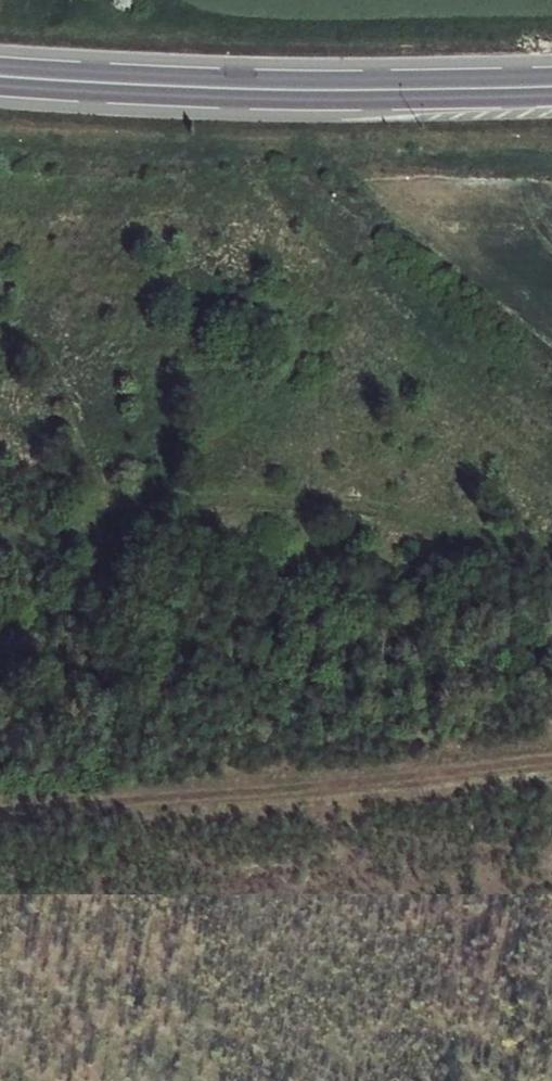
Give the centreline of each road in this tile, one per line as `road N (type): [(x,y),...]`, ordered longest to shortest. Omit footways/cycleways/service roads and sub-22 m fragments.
road 1 (primary): [(0,79),(302,97),(551,90)]

